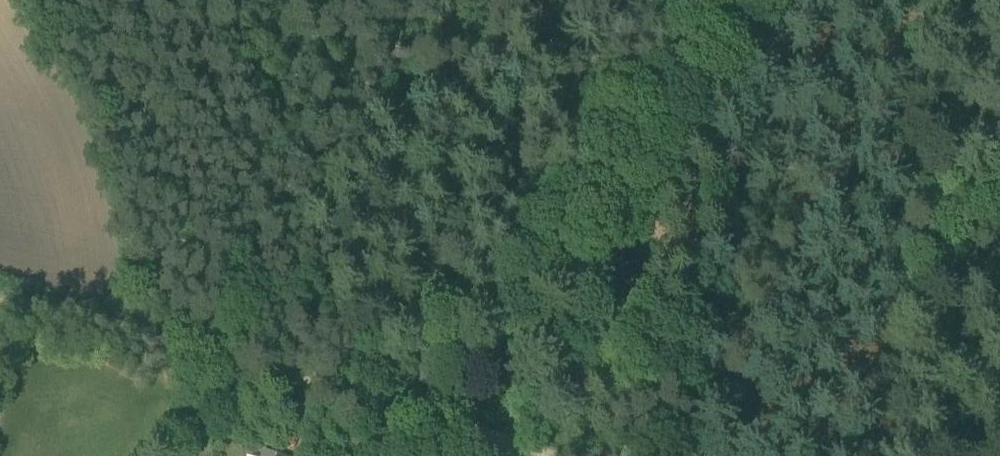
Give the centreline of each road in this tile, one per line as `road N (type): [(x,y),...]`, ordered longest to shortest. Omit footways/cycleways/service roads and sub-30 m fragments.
road 1 (track): [(432,417),(738,0)]
road 2 (track): [(0,299),(139,329),(432,417)]
road 3 (track): [(432,417),(578,455)]

